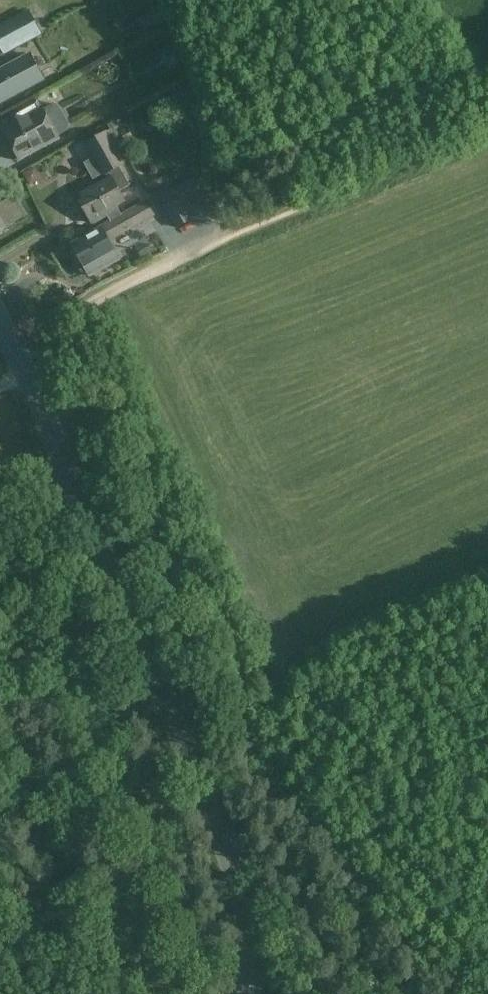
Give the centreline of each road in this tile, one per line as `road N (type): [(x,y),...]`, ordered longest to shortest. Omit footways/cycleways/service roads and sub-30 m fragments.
road 1 (unclassified): [(245,993),(249,902),(240,870),(0,323)]

